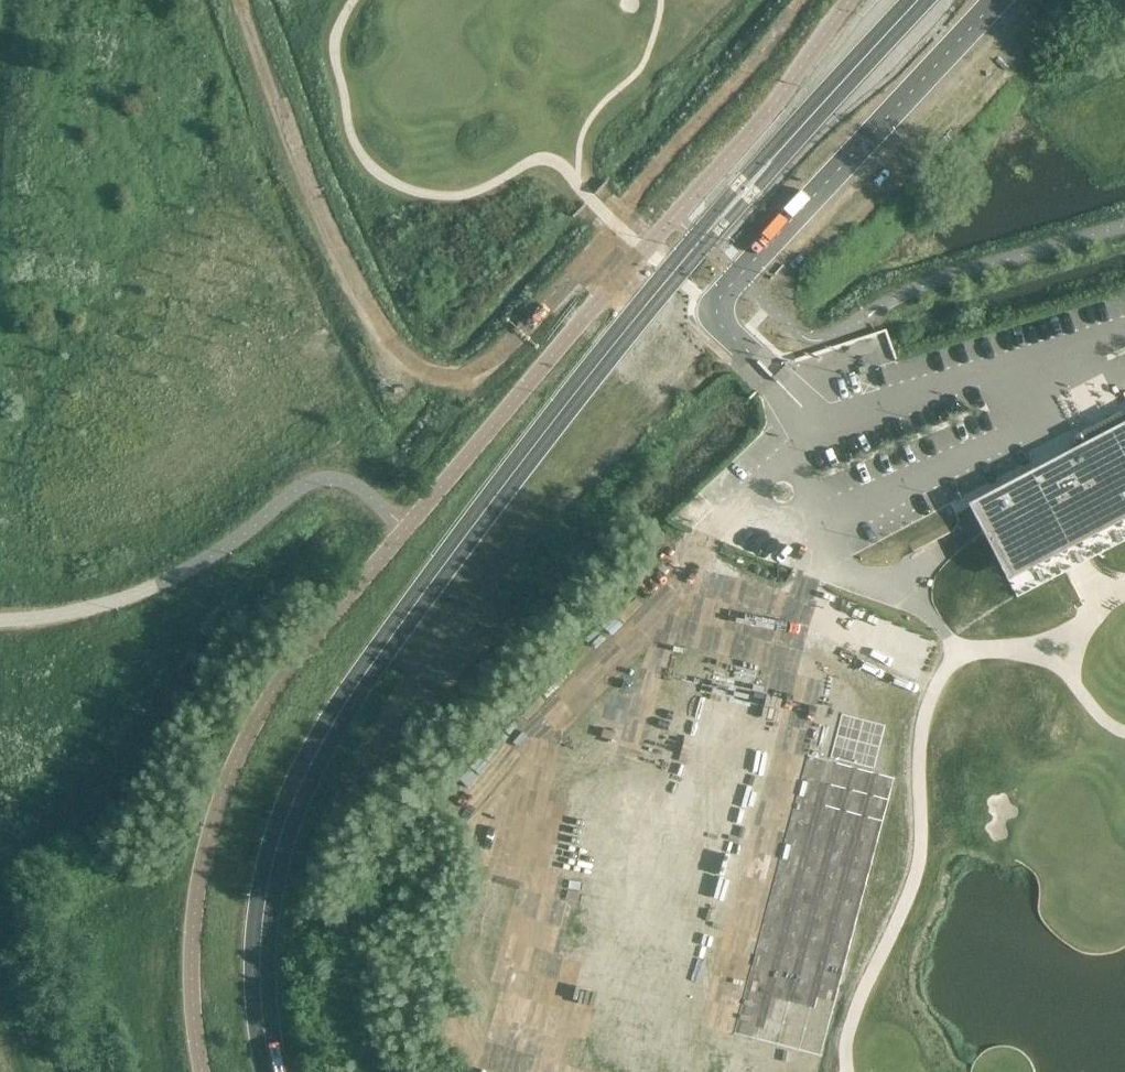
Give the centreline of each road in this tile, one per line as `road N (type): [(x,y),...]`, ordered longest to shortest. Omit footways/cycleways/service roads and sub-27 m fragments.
road 1 (unclassified): [(775,376),(722,315),(726,292),(1000,0)]

